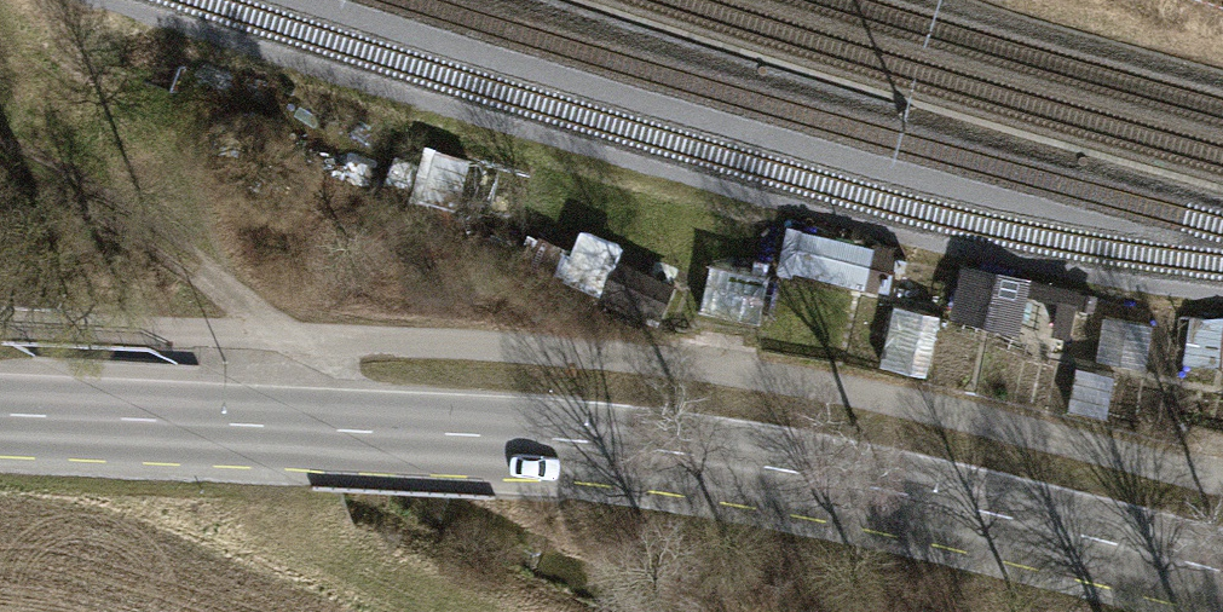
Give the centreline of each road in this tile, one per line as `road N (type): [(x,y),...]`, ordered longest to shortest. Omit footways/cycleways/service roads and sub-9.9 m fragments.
road 1 (primary): [(1222,574),(732,462),(540,439),(0,417)]
road 2 (track): [(456,611),(266,524),(197,425)]

